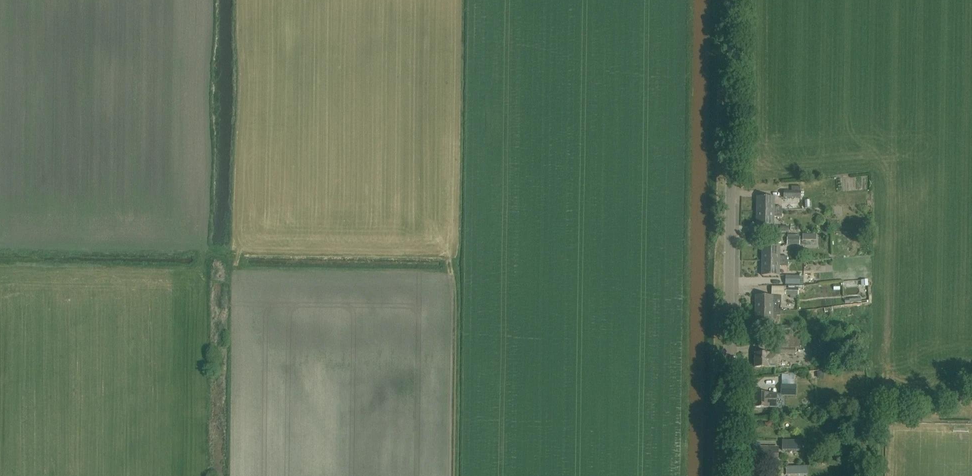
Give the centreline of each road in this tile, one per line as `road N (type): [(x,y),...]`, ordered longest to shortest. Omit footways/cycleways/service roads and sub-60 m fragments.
road 1 (tertiary): [(727,475),(733,0)]

